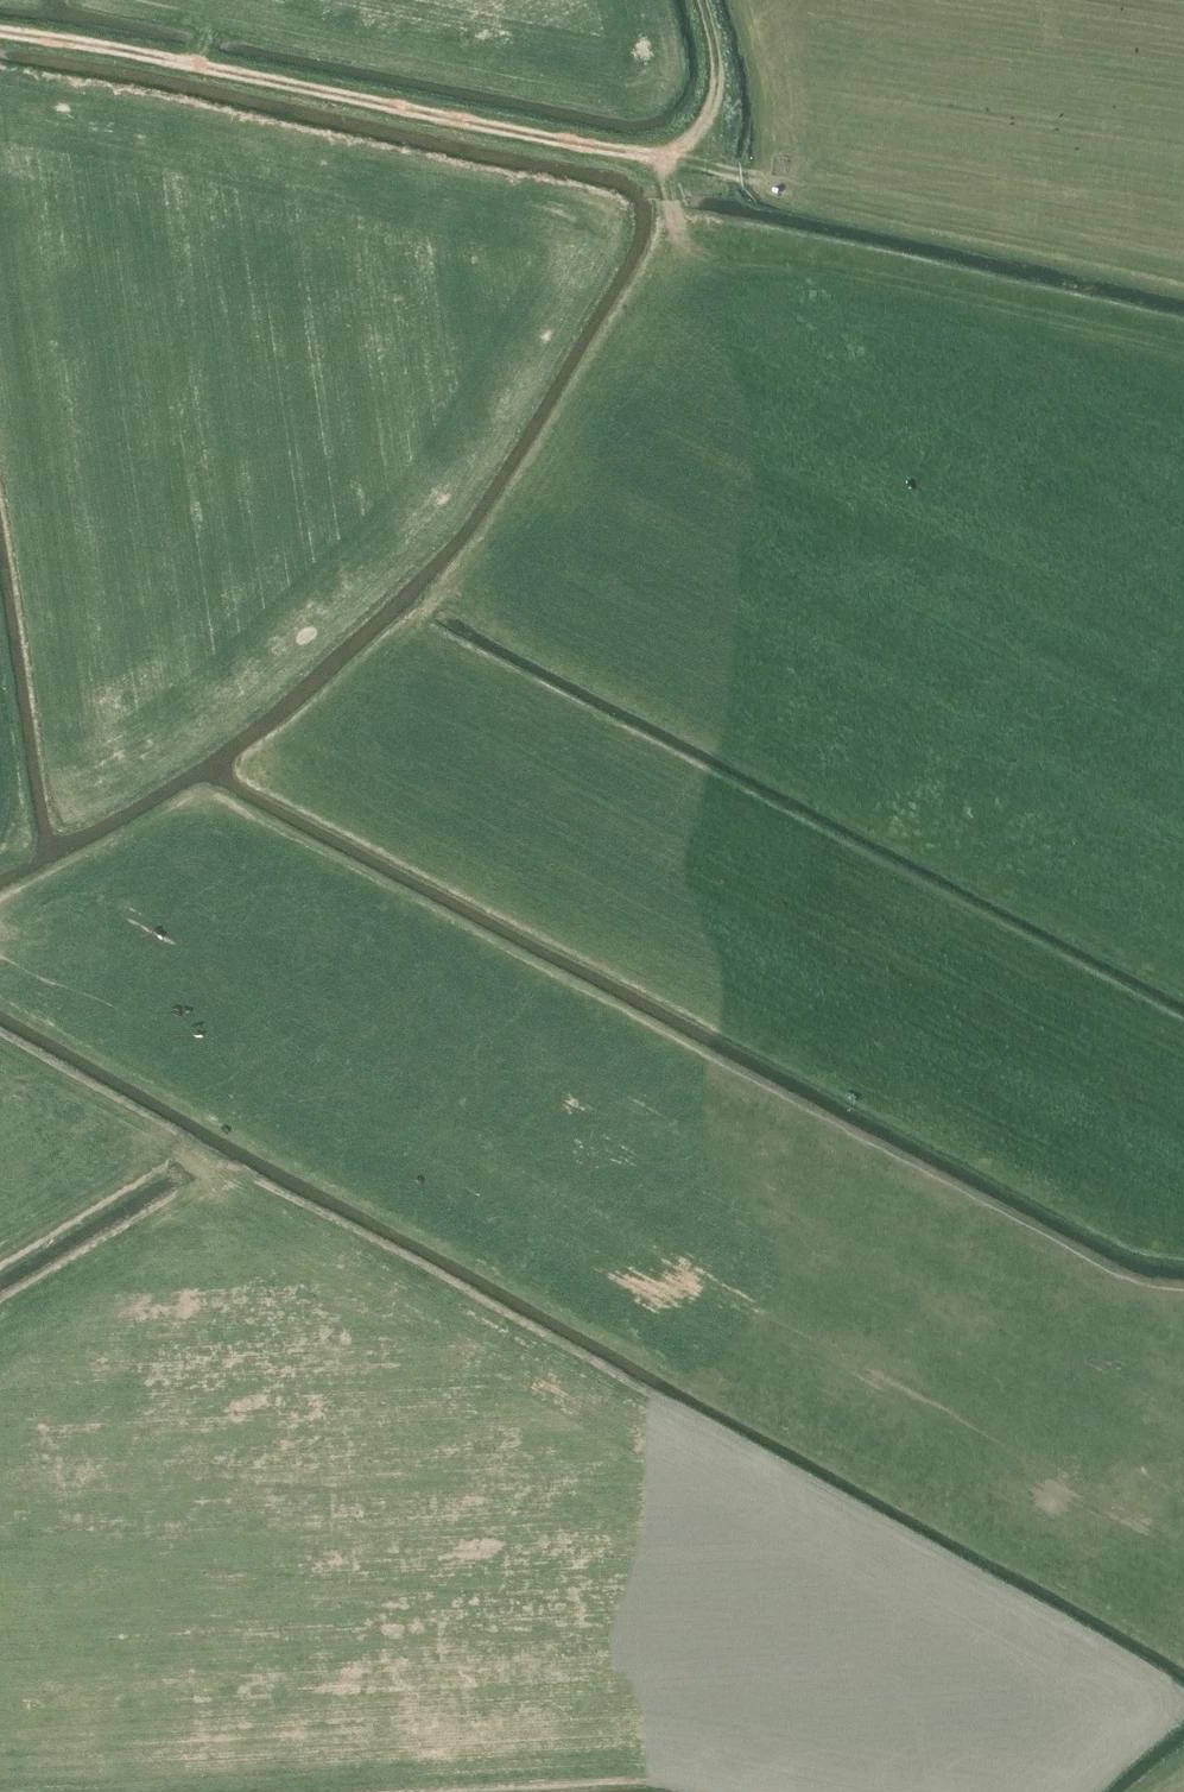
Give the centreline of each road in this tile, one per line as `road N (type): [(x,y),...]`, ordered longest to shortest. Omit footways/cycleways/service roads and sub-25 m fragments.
road 1 (track): [(0,31),(642,154),(688,141),(710,111),(716,67),(702,0)]

